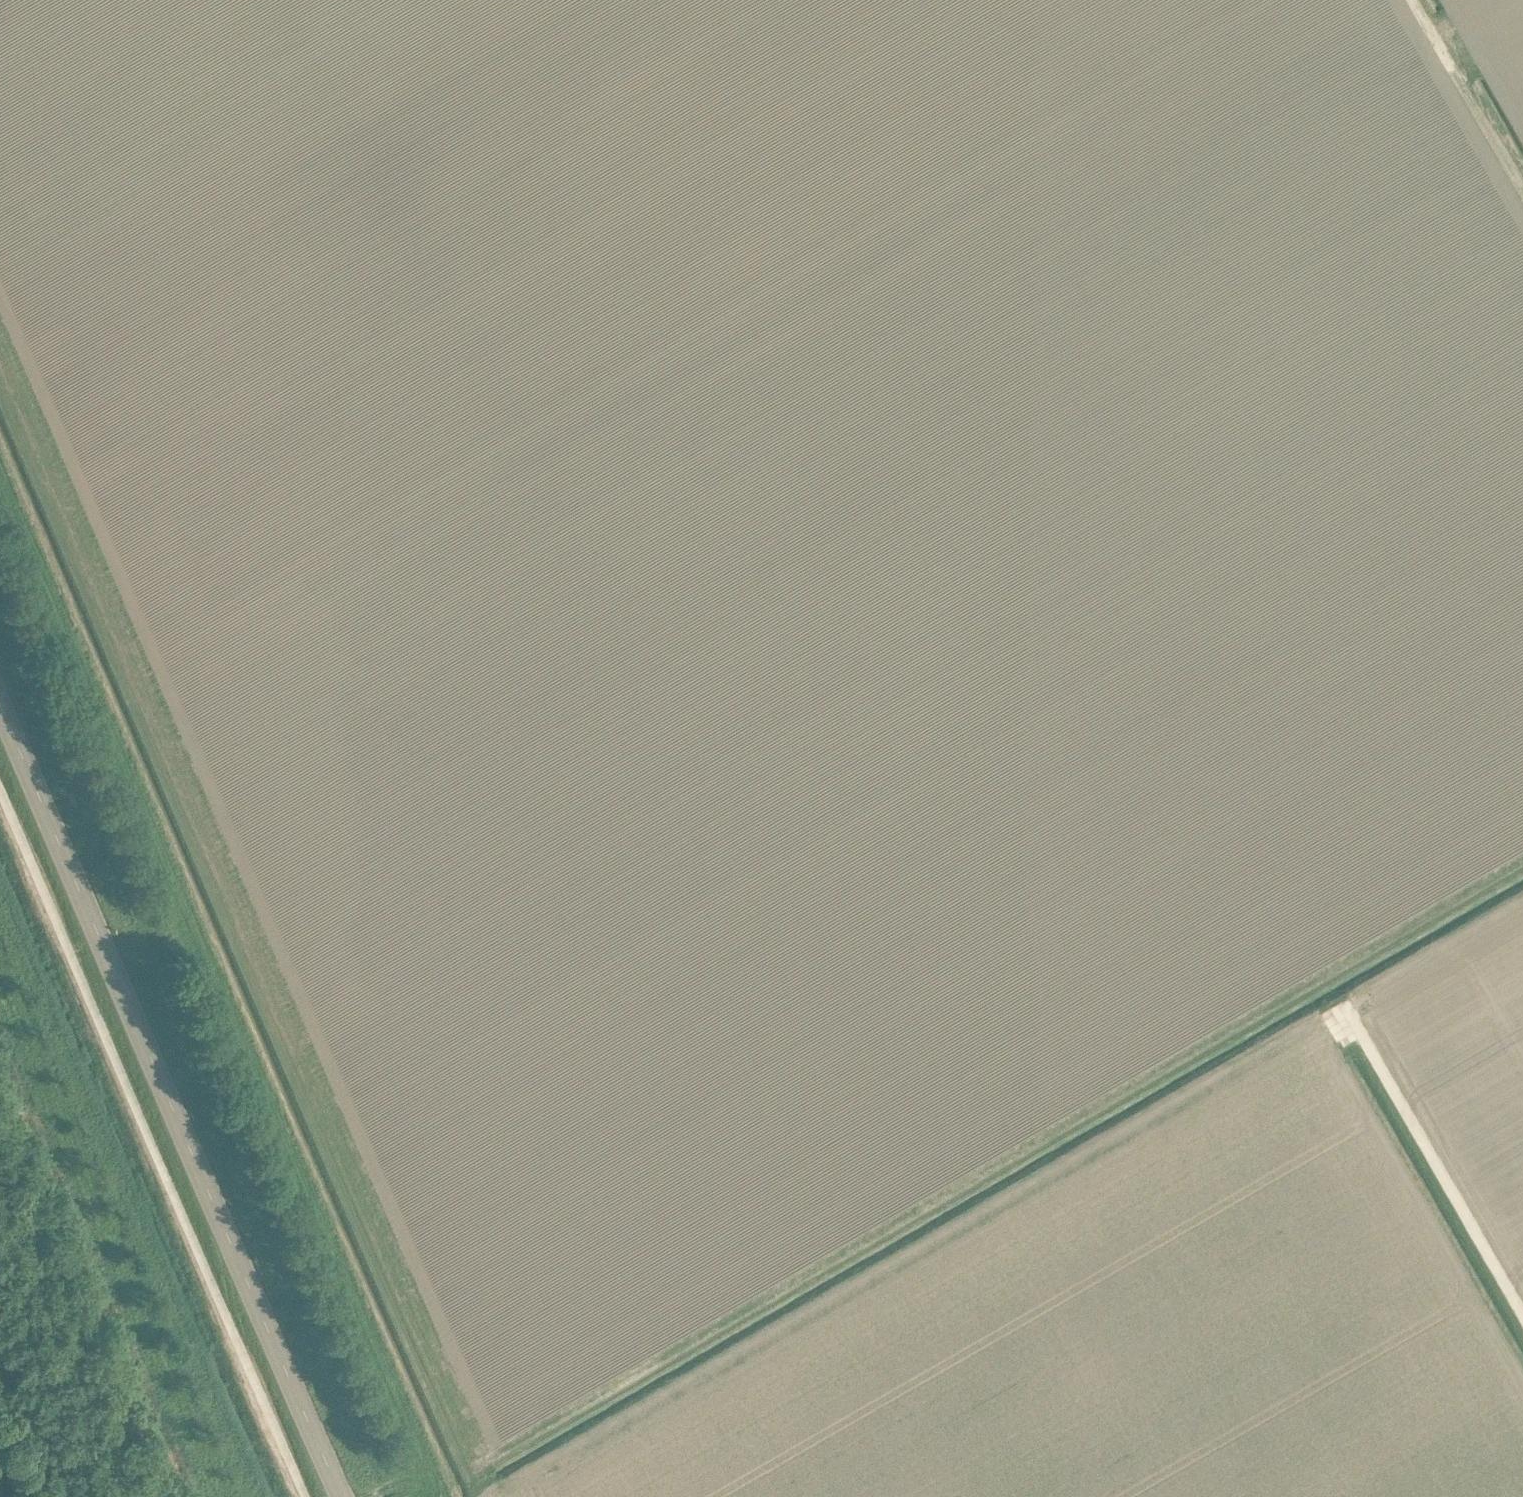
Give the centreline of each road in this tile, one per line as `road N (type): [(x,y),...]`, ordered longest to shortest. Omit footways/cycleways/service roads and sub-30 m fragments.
road 1 (tertiary): [(0,713),(333,1496)]

